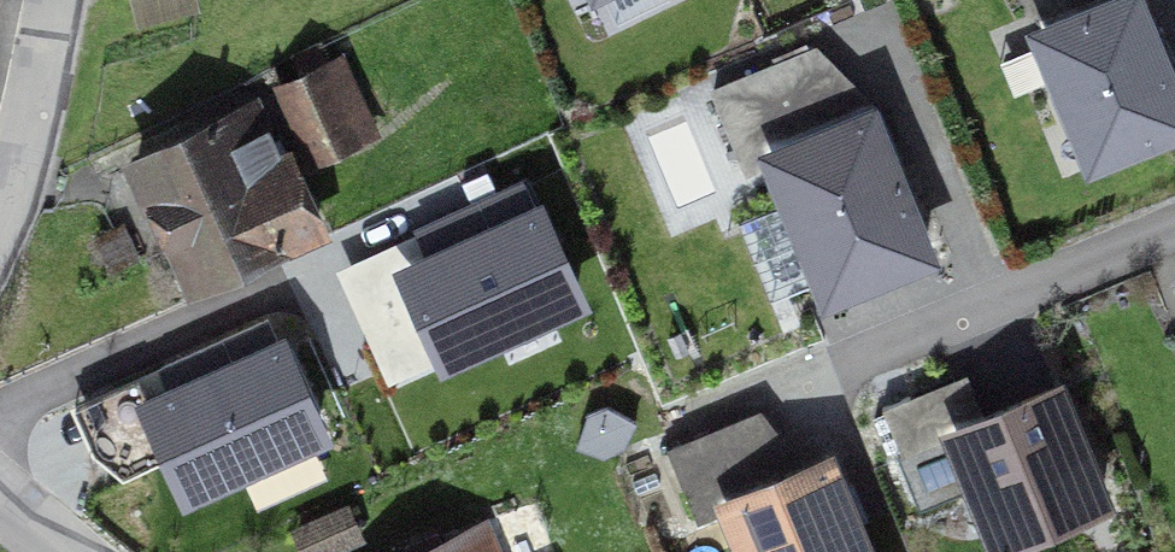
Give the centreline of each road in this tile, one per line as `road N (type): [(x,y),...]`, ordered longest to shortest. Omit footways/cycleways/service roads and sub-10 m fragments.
road 1 (residential): [(1174,228),(868,358)]
road 2 (residential): [(58,0),(0,217)]

